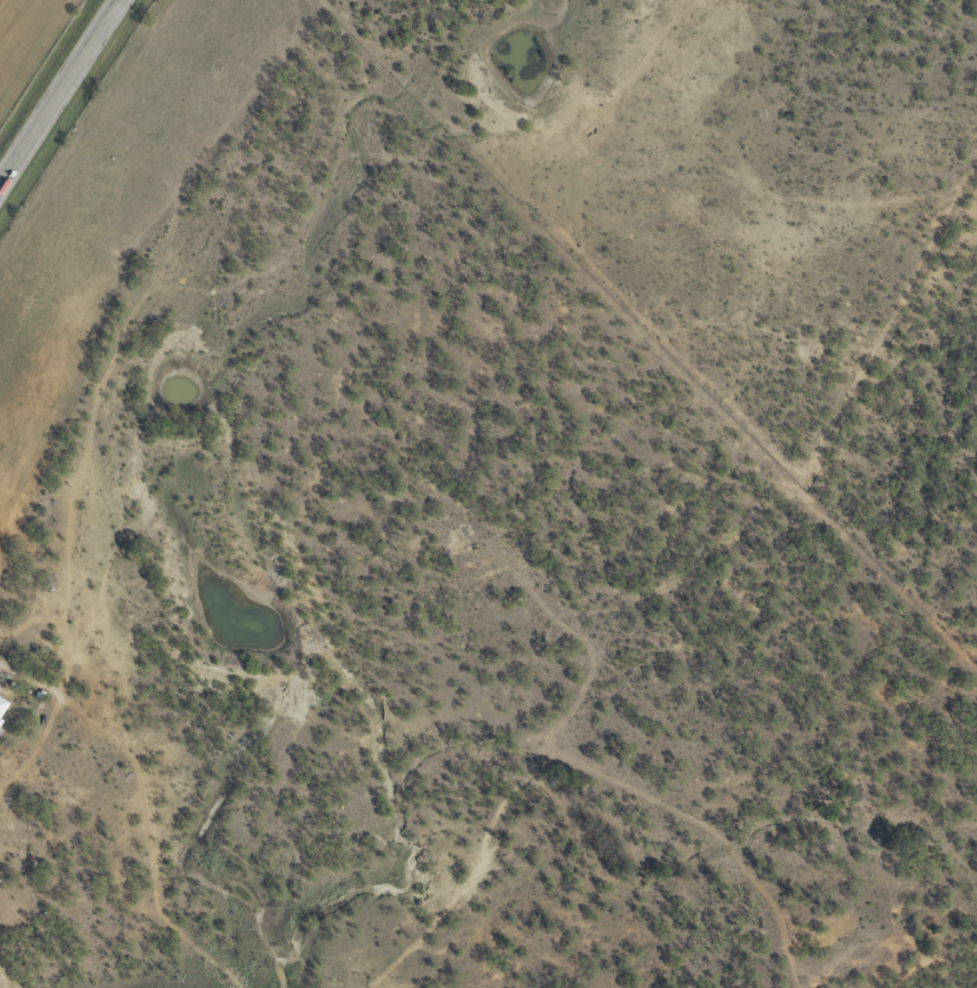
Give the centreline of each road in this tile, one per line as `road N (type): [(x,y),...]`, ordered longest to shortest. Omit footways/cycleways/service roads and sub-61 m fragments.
road 1 (primary): [(0,189),(120,0)]

